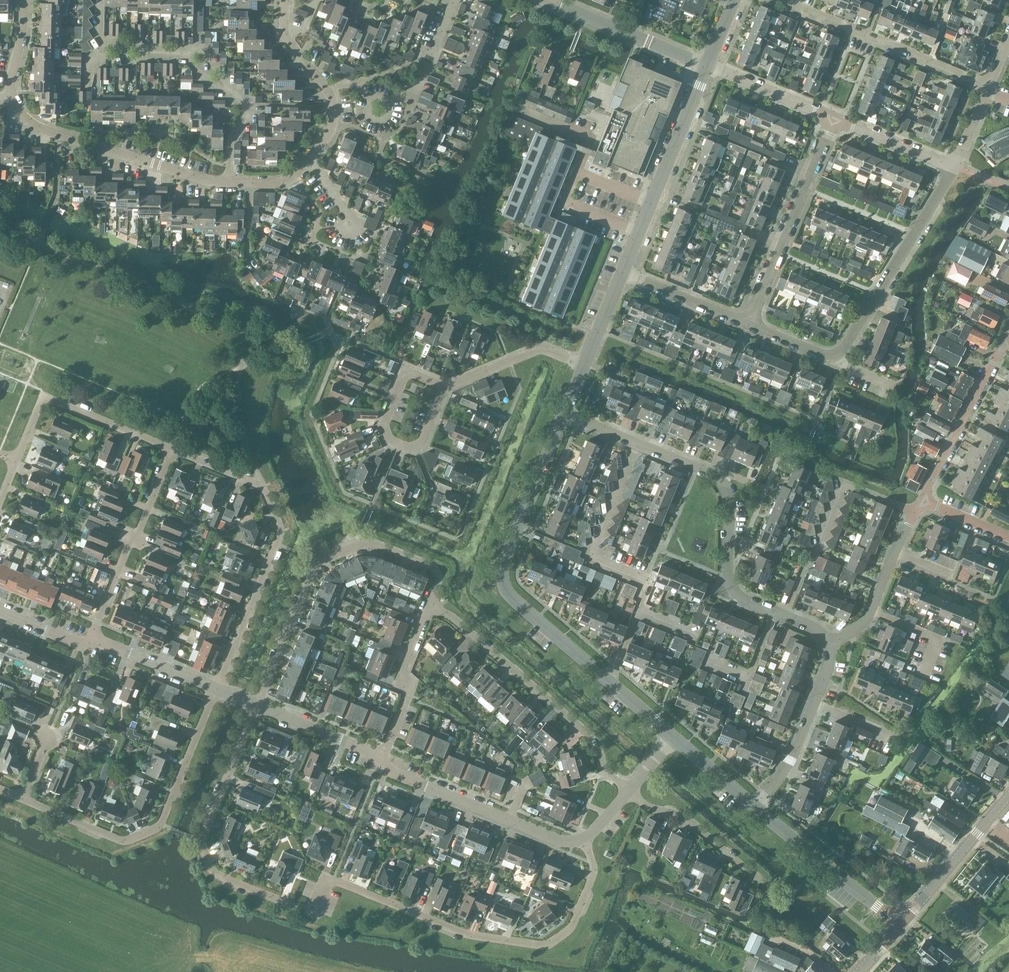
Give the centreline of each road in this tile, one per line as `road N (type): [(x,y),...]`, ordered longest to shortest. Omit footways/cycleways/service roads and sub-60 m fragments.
road 1 (residential): [(581,840),(594,870),(583,902),(568,932),(543,946),(469,935),(329,880),(312,912),(219,877),(202,839),(255,705)]
road 2 (residential): [(673,735),(505,588),(505,568),(566,415)]
road 3 (residential): [(828,644),(818,630),(735,594),(727,576),(731,500),(719,479),(566,415)]
road 4 (residential): [(14,98),(31,122),(55,132),(224,183),(282,182),(309,163)]
road 5 (residential): [(216,689),(281,528),(264,489),(170,450)]
road 6 (residential): [(255,705),(316,562),(370,542),(434,567),(431,600)]
road 7 (residential): [(216,689),(160,827),(114,839),(22,800)]
road 8 (residential): [(627,789),(606,772),(597,740),(431,600)]
road 9 (residential): [(990,88),(775,0)]
road 10 (residential): [(835,361),(953,166)]
road 11 (residential): [(621,275),(707,66)]
road 12 (residential): [(749,325),(836,119)]
road 13 (residential): [(581,840),(558,841),(379,764)]
road 14 (residential): [(170,450),(43,398),(16,461)]
road 15 (residential): [(91,638),(170,450)]
road 16 (residential): [(900,927),(758,805)]
road 17 (residential): [(758,805),(793,759),(828,665),(828,644)]
road 18 (residential): [(379,764),(410,692),(403,674),(431,600)]
road 19 (residential): [(924,501),(1004,345)]
road 20 (residential): [(707,66),(547,1)]
road 21 (tertiary): [(900,927),(1008,796)]
road 22 (residential): [(627,789),(645,805),(677,814),(760,881)]
road 23 (residential): [(442,388),(405,373),(383,427),(388,442),(420,445)]
road 24 (residential): [(379,764),(374,754),(255,705)]
road 25 (residential): [(836,119),(707,66)]
road 26 (residential): [(749,325),(621,275)]
road 27 (residential): [(216,689),(91,638)]
road 28 (residential): [(953,166),(836,119)]

